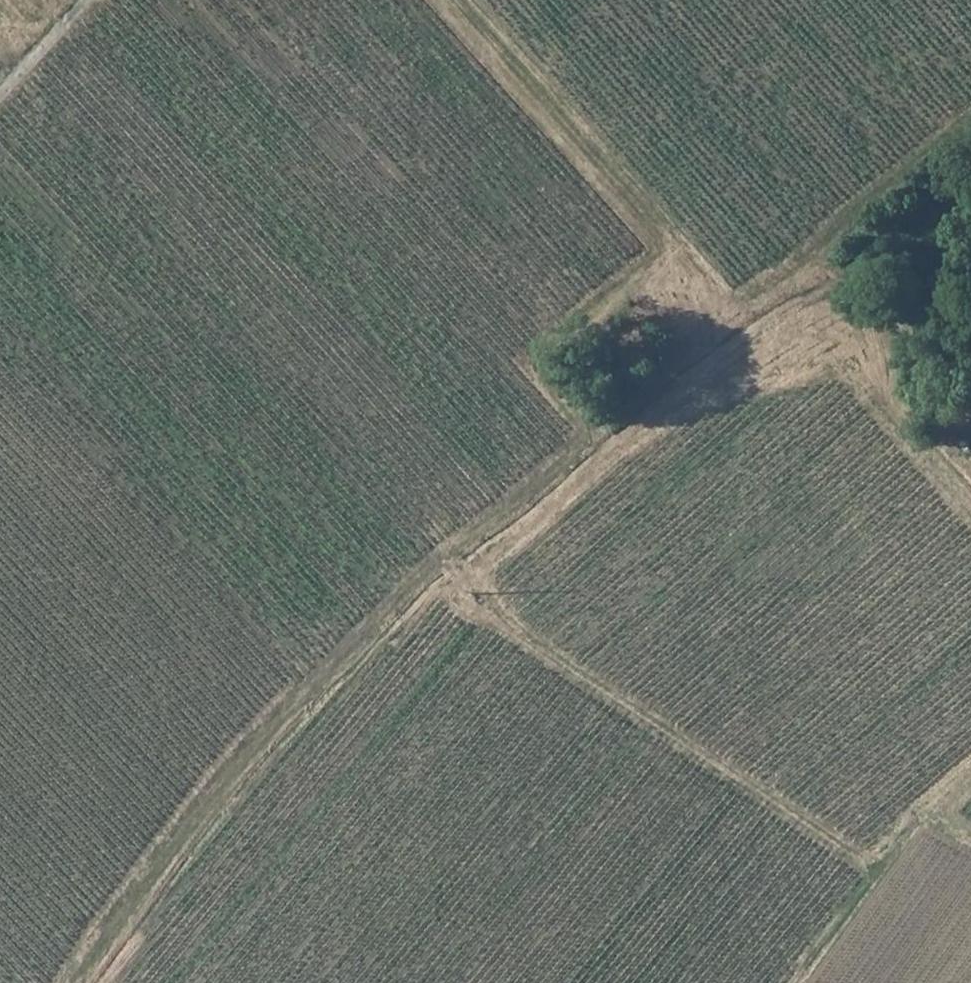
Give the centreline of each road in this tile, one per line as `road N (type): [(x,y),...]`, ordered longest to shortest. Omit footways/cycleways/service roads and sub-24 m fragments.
road 1 (track): [(91,982),(163,872),(424,576),(875,869),(800,982)]
road 2 (track): [(0,89),(86,0)]

